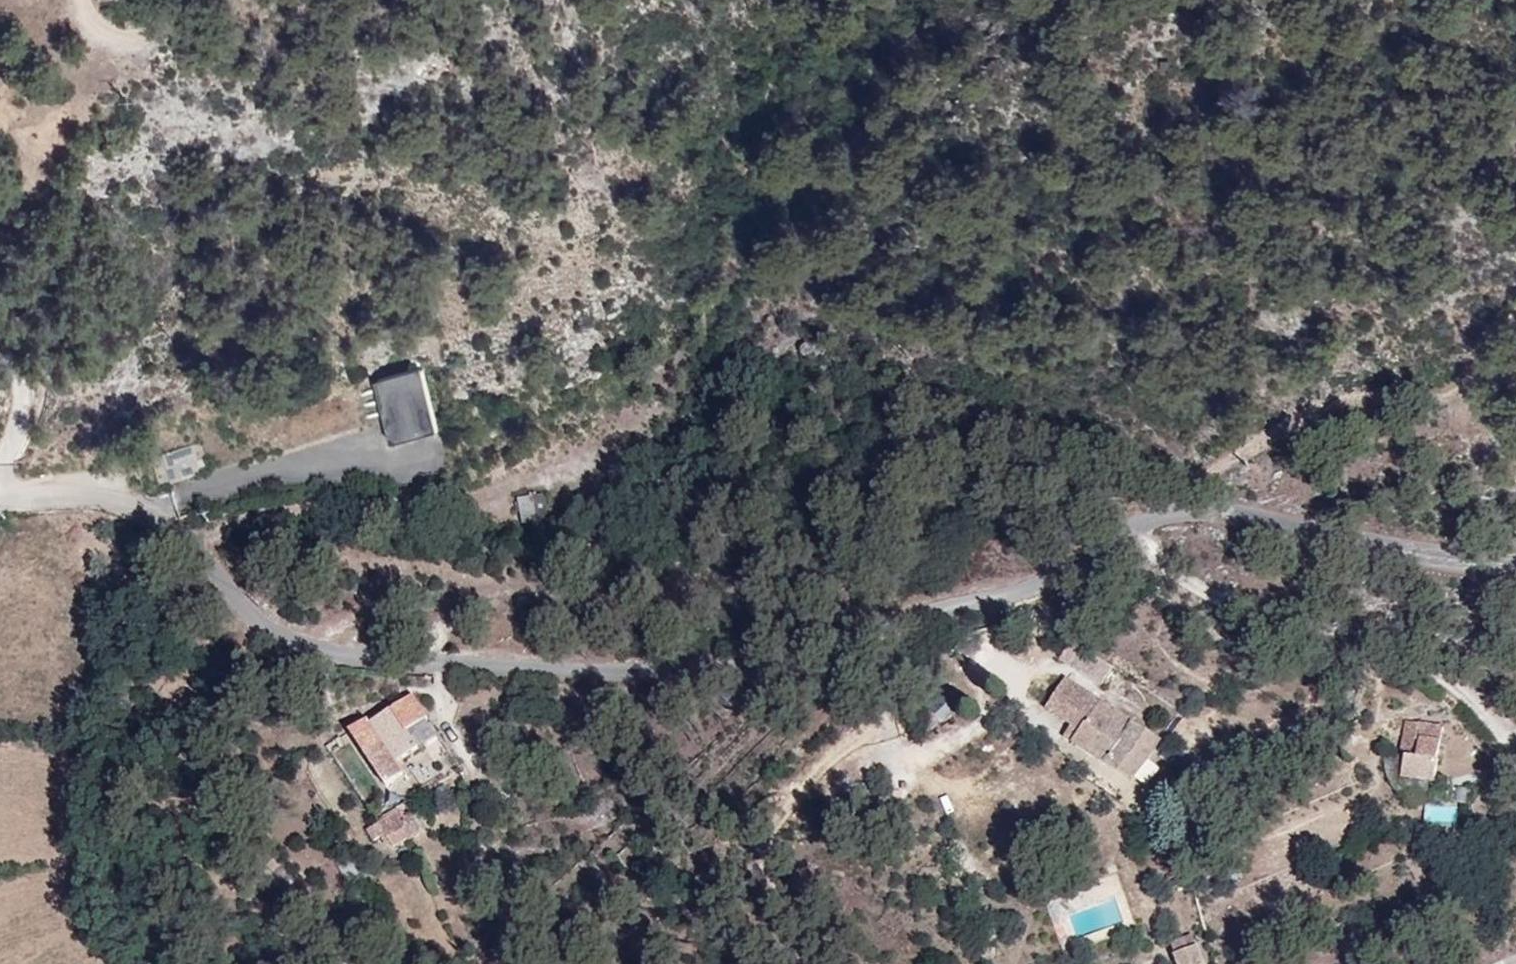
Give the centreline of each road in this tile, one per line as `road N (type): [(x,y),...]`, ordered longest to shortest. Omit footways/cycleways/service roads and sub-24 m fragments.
road 1 (unclassified): [(1139,518),(1024,579),(667,669),(443,665),(305,644),(255,622),(153,507),(79,483),(0,496)]
road 2 (unclassified): [(1139,518),(1221,518),(1515,574)]
road 3 (track): [(80,0),(91,27),(121,43),(170,35),(216,0)]

